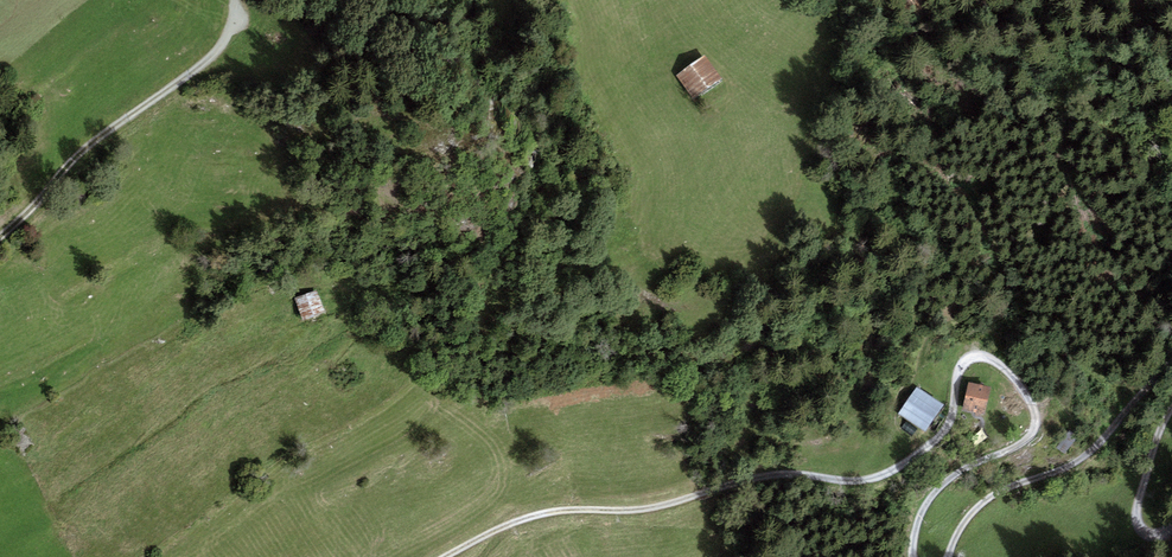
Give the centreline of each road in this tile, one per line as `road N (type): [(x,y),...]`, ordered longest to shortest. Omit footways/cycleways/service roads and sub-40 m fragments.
road 1 (track): [(856,481),(893,470),(944,432),(959,372),(972,358),(990,358),(1022,389),(1034,431),(935,491),(916,528),(912,556)]
road 2 (track): [(444,556),(548,512),(638,509),(783,472),(856,481)]
road 3 (track): [(0,236),(83,151),(217,51),(234,0)]
road 4 (track): [(949,556),(975,509),(1079,462),(1171,361)]
road 5 (track): [(1171,407),(1136,520),(1151,535),(1171,528)]

